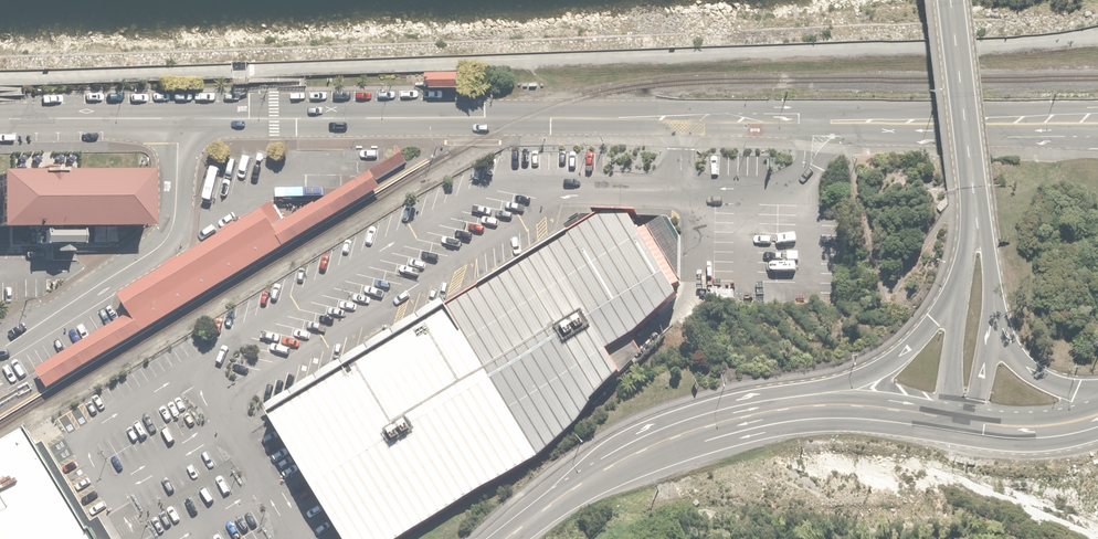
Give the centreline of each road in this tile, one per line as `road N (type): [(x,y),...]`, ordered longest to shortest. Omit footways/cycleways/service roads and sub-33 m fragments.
road 1 (tertiary): [(1097,122),(177,117)]
road 2 (primary): [(507,538),(591,476),(656,445),(738,418),(826,405)]
road 3 (residential): [(177,117),(176,217),(167,239),(0,349)]
road 4 (primary): [(975,208),(949,0)]
road 5 (tertiary): [(177,117),(0,119)]
road 6 (primary): [(826,405),(908,349),(957,294)]
road 7 (primary): [(960,419),(1046,424),(1097,412)]
road 8 (primary): [(993,318),(1029,369),(1097,394)]
road 9 (primary): [(826,405),(960,419)]
road 10 (primary): [(960,419),(951,373),(957,294)]

